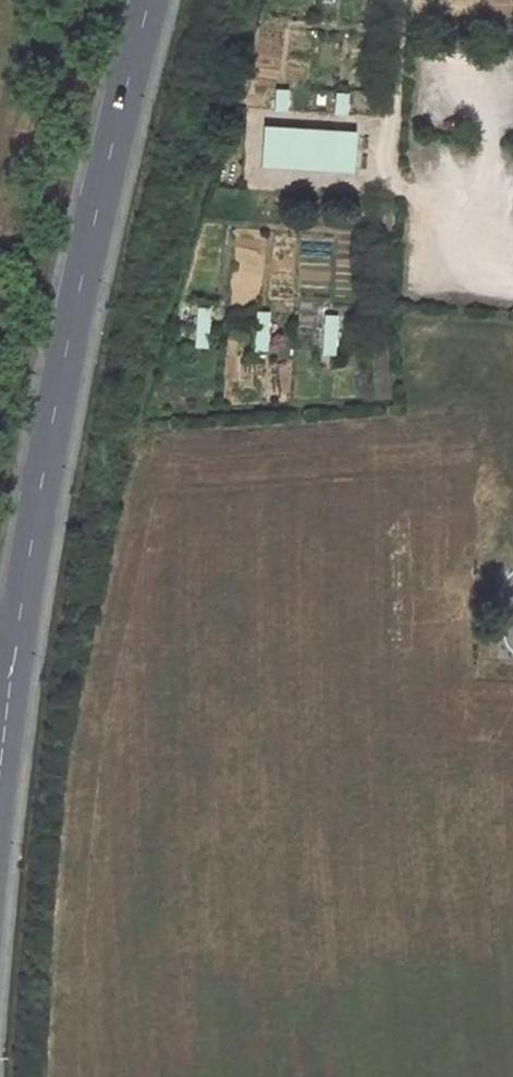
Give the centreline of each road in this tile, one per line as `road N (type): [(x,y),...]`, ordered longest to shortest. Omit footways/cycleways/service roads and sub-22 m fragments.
road 1 (primary): [(0,774),(83,258),(149,0)]

